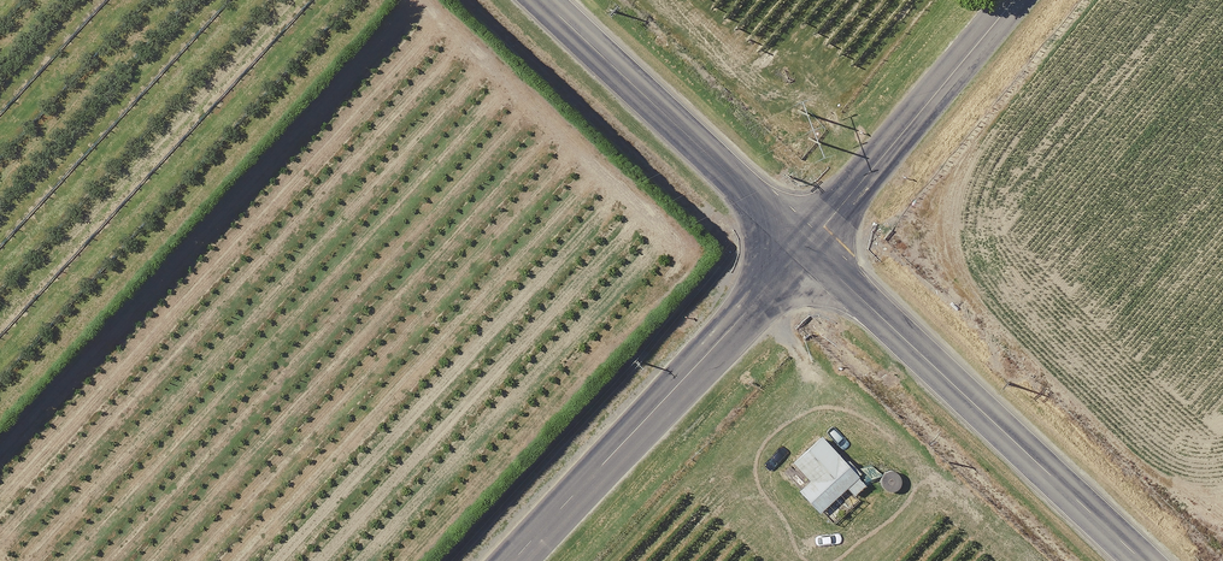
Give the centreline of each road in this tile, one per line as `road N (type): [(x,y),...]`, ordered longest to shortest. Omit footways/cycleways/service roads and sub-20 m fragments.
road 1 (unclassified): [(809,247),(1145,560)]
road 2 (unclassified): [(516,560),(809,247)]
road 3 (unclassified): [(544,0),(809,247)]
road 4 (unclassified): [(809,247),(1016,0)]

